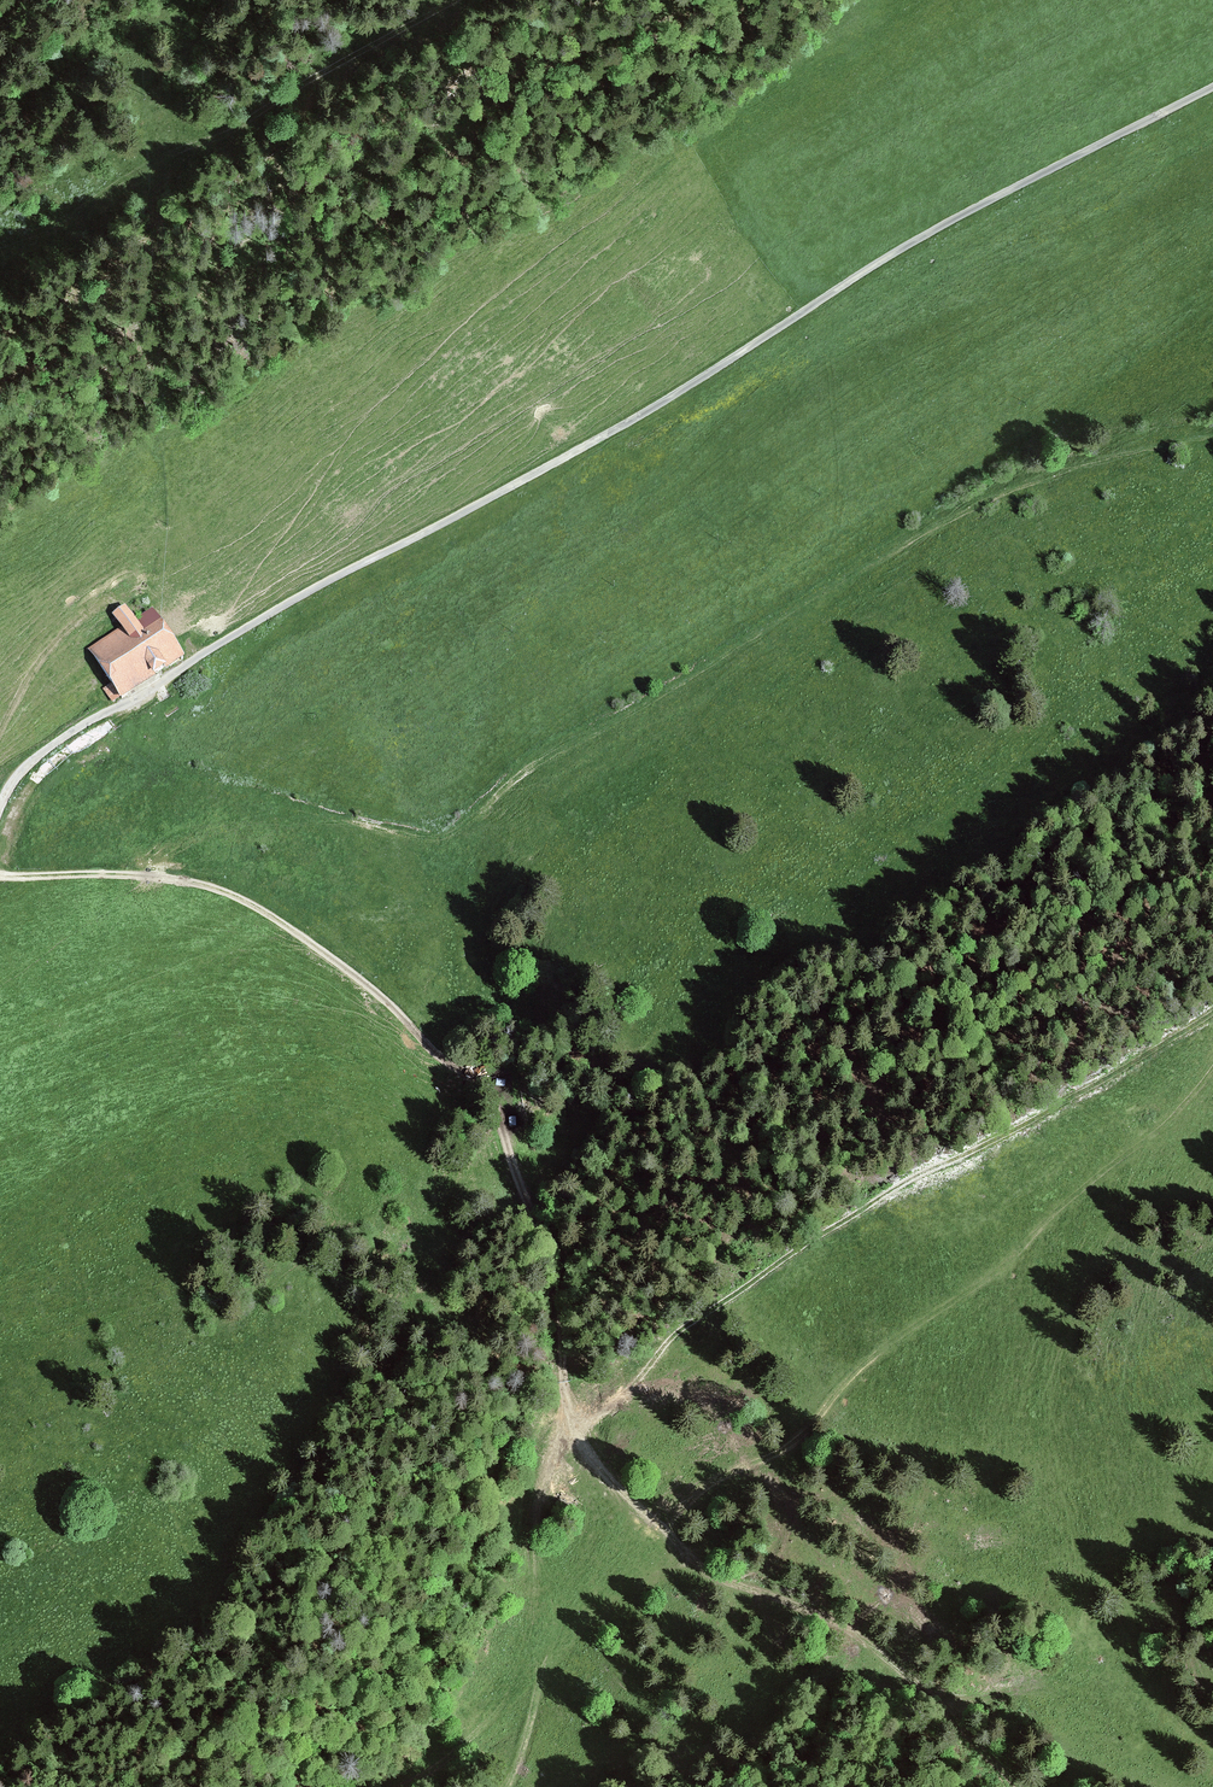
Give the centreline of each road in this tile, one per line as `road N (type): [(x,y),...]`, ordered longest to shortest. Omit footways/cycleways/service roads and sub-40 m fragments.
road 1 (track): [(1212,1083),(1104,1172),(1010,1263),(856,1373),(814,1432),(717,1480),(662,1529),(608,1481),(575,1429),(564,1350),(569,1269),(515,1174),(495,1101),(480,1079),(443,1063),(343,967),(220,890),(121,874),(0,875)]
road 2 (unclassified): [(1212,88),(929,233),(655,406),(229,638),(49,748),(19,775),(0,807)]
road 3 (track): [(144,693),(146,703),(116,726),(135,753),(309,808),(442,839),(537,766),(975,509),(1094,463),(1212,439)]
road 4 (track): [(0,371),(202,275),(533,70),(671,0)]
road 5 (track): [(1029,1786),(842,1624),(697,1572),(662,1529)]
road 6 (track): [(572,1417),(534,1497),(529,1551),(543,1673),(510,1786)]
road 7 (track): [(543,1640),(506,1698),(454,1748),(394,1786)]
road 8 (track): [(0,737),(34,672),(73,627),(100,609)]

